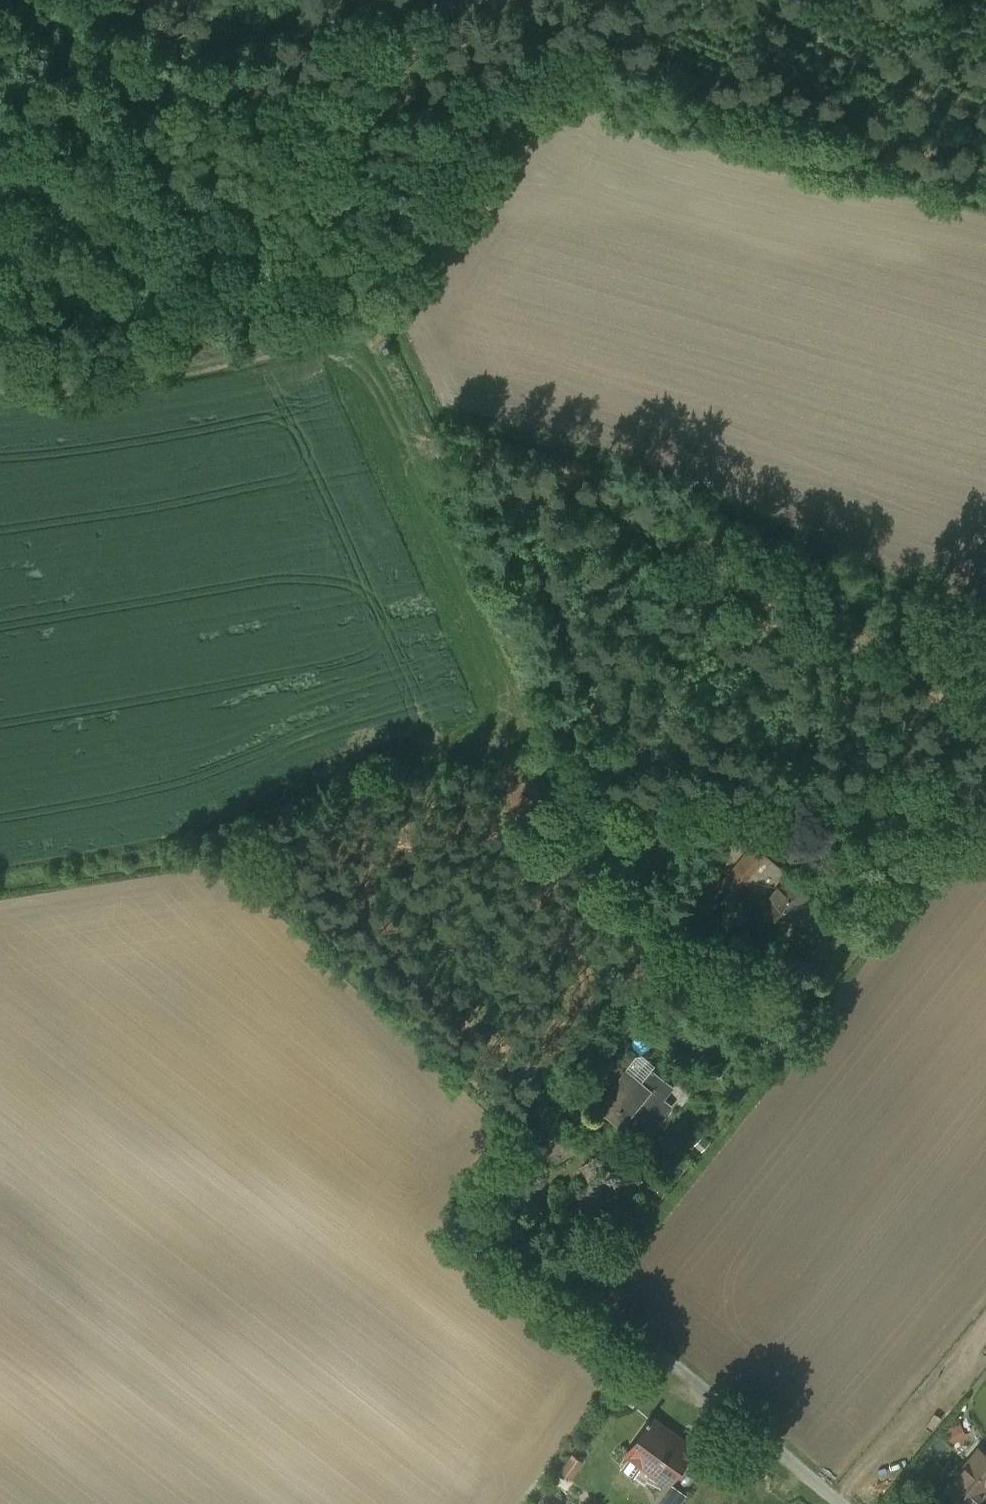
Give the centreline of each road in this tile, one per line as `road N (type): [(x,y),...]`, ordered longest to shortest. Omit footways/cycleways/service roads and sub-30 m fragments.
road 1 (track): [(0,81),(104,91),(467,0)]
road 2 (unclassified): [(843,1503),(574,1289),(572,1265)]

